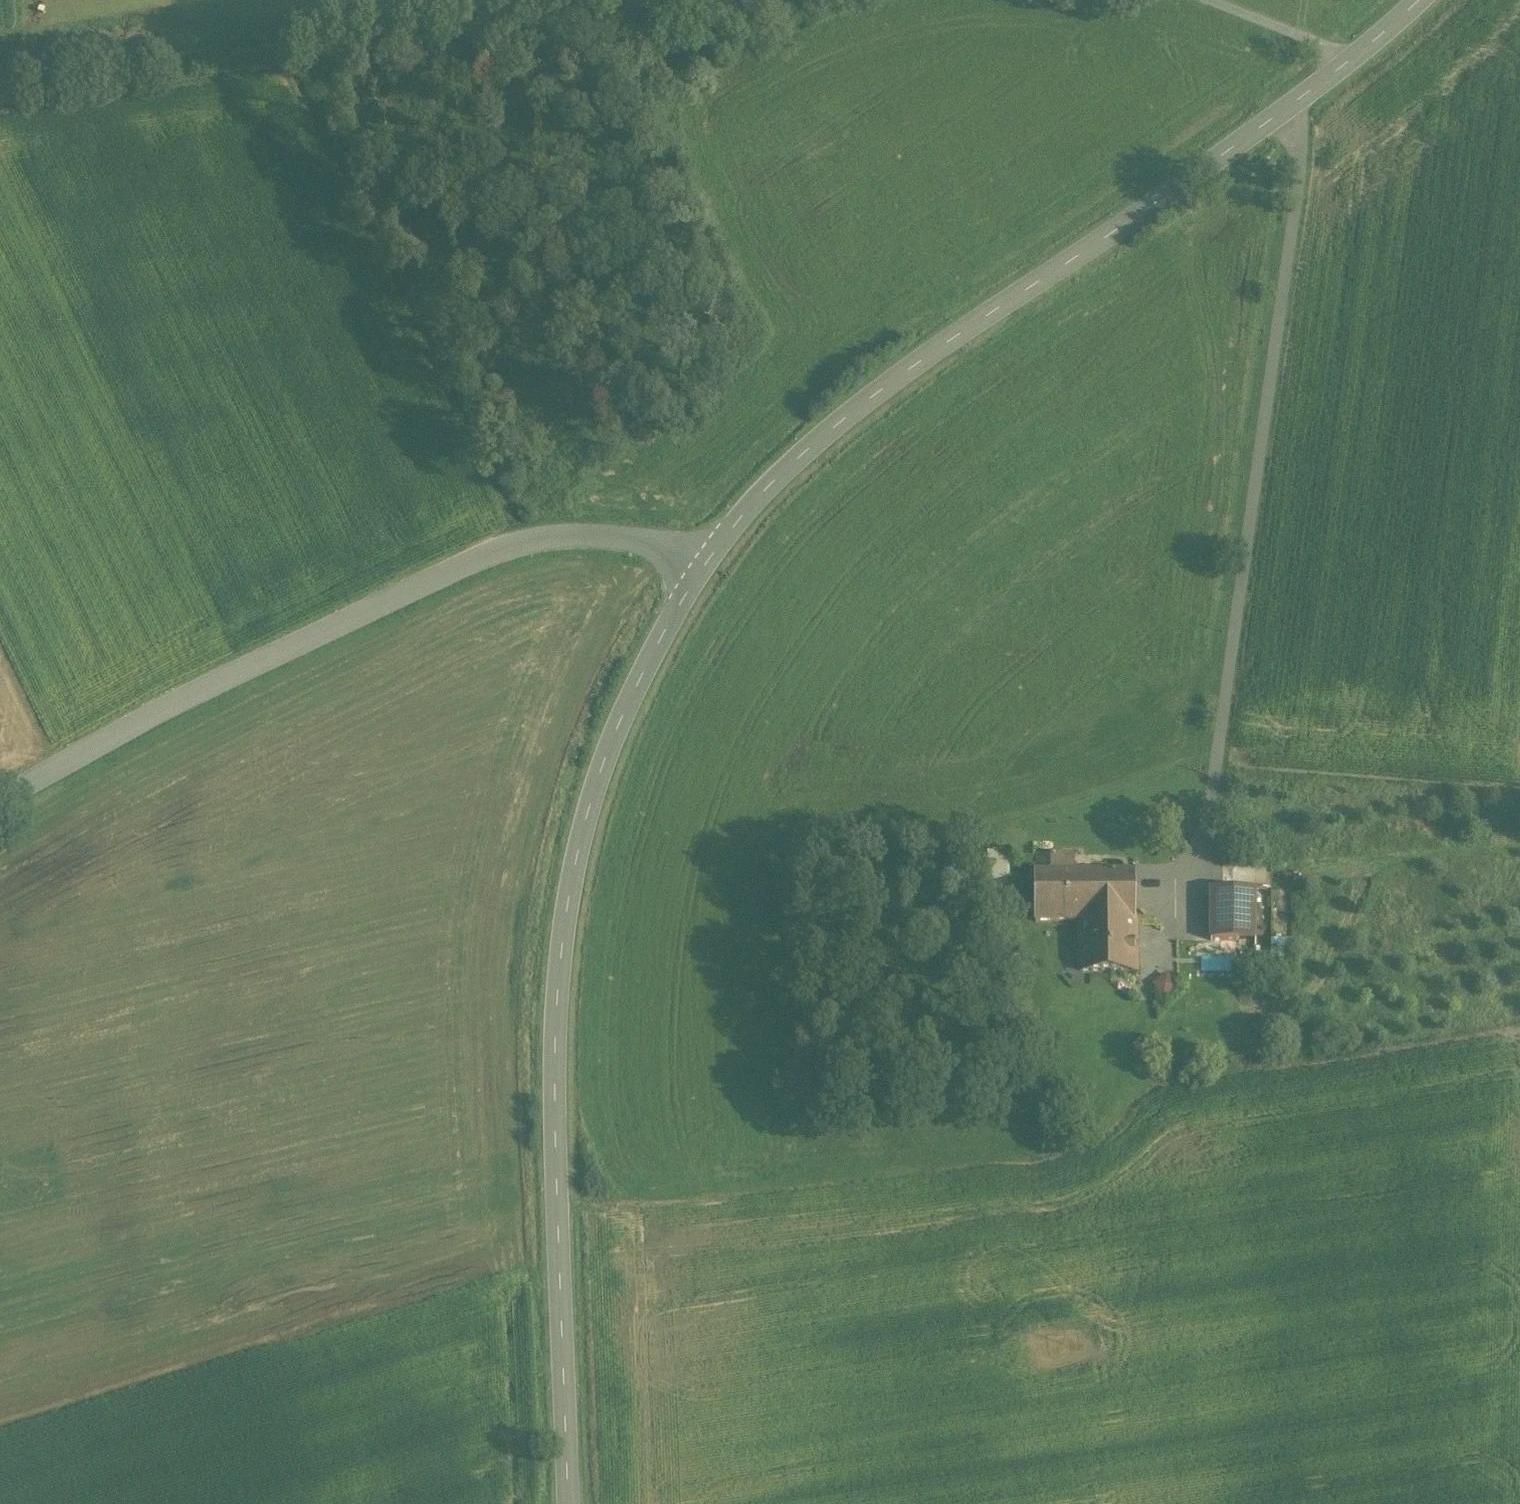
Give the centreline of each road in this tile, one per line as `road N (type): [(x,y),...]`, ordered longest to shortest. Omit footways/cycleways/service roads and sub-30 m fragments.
road 1 (tertiary): [(705,564),(668,621),(604,760),(568,900),(555,1007),(555,1126),(568,1503)]
road 2 (tertiary): [(1419,0),(1190,180),(842,420),(771,483),(705,564)]
road 3 (unclassified): [(705,564),(590,535),(549,536),(483,557),(236,675),(0,801)]
road 4 (track): [(1286,109),(1300,178),(1207,839)]

